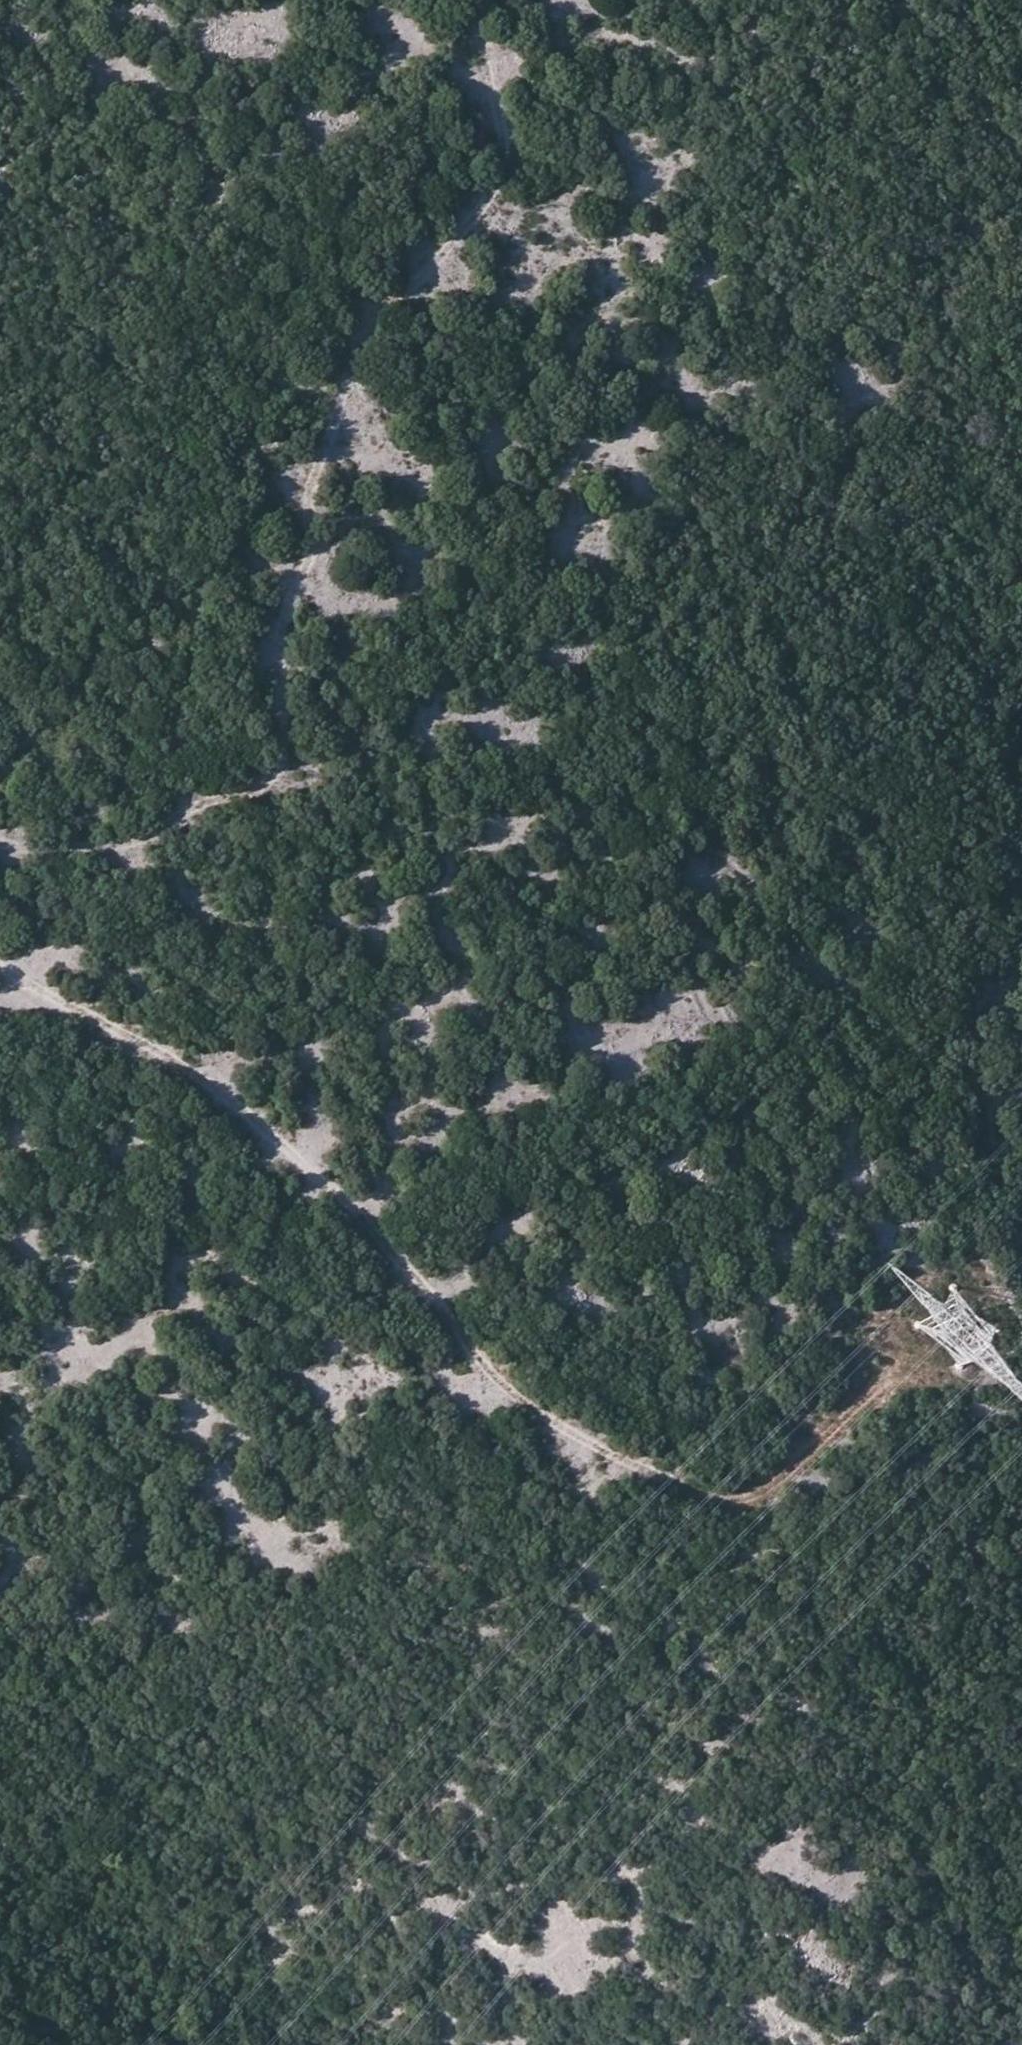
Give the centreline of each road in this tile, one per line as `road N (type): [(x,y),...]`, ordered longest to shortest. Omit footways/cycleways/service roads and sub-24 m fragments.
road 1 (track): [(0,971),(218,1091),(330,1191),(486,1366),(580,1437),(678,1487),(725,1503),(786,1482),(889,1381)]

